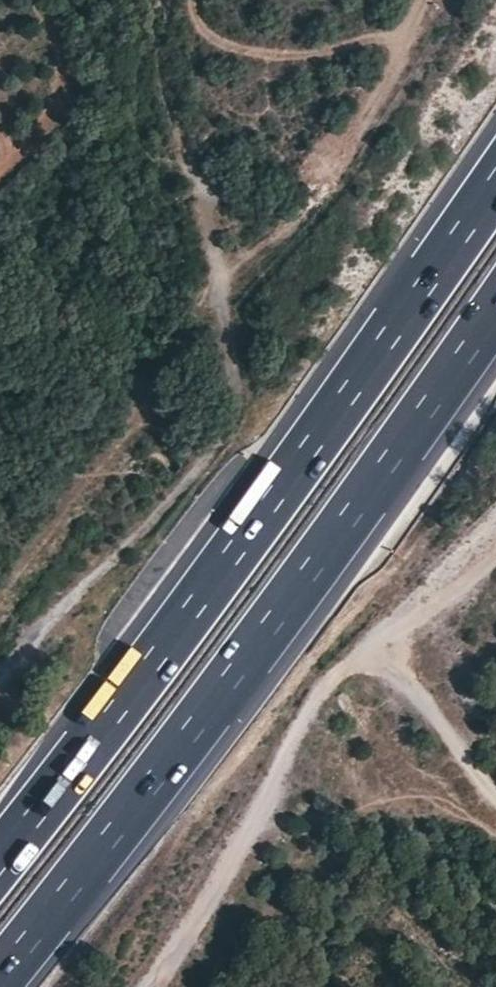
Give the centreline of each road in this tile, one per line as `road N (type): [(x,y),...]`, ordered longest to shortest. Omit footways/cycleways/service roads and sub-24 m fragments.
road 1 (motorway): [(495,180),(375,362),(0,874)]
road 2 (motorway): [(0,983),(405,452),(495,315)]
road 3 (track): [(495,540),(327,693),(157,986)]
road 4 (track): [(381,647),(495,803)]

